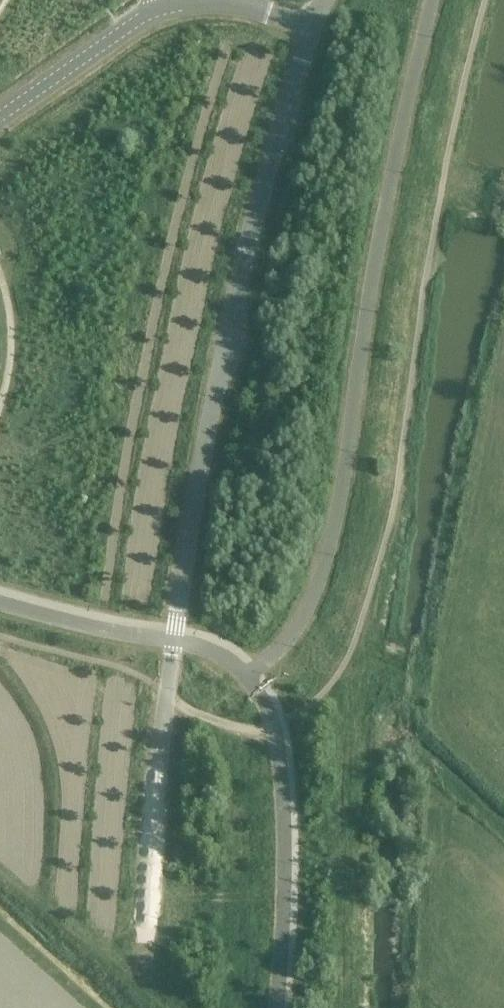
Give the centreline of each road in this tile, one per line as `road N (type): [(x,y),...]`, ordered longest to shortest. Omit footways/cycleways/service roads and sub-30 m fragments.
road 1 (unclassified): [(311,29),(237,300),(188,537),(147,932)]
road 2 (unclassified): [(196,0),(157,9),(0,114)]

